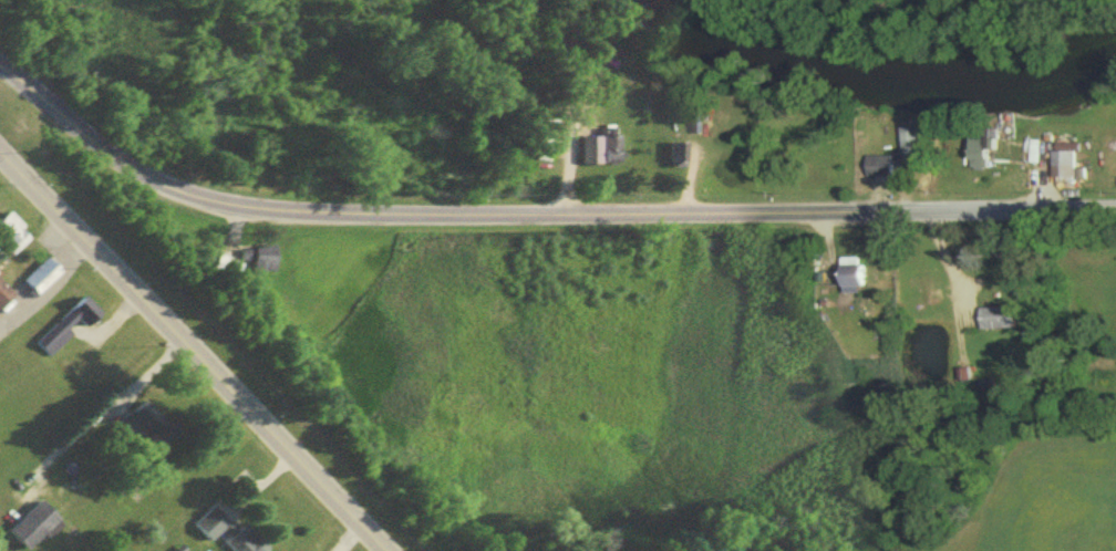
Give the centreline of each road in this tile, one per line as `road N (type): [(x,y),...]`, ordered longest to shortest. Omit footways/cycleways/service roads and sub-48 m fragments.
road 1 (residential): [(1115,212),(416,221),(271,216),(227,210),(144,181),(0,74)]
road 2 (tertiary): [(381,550),(0,156)]

